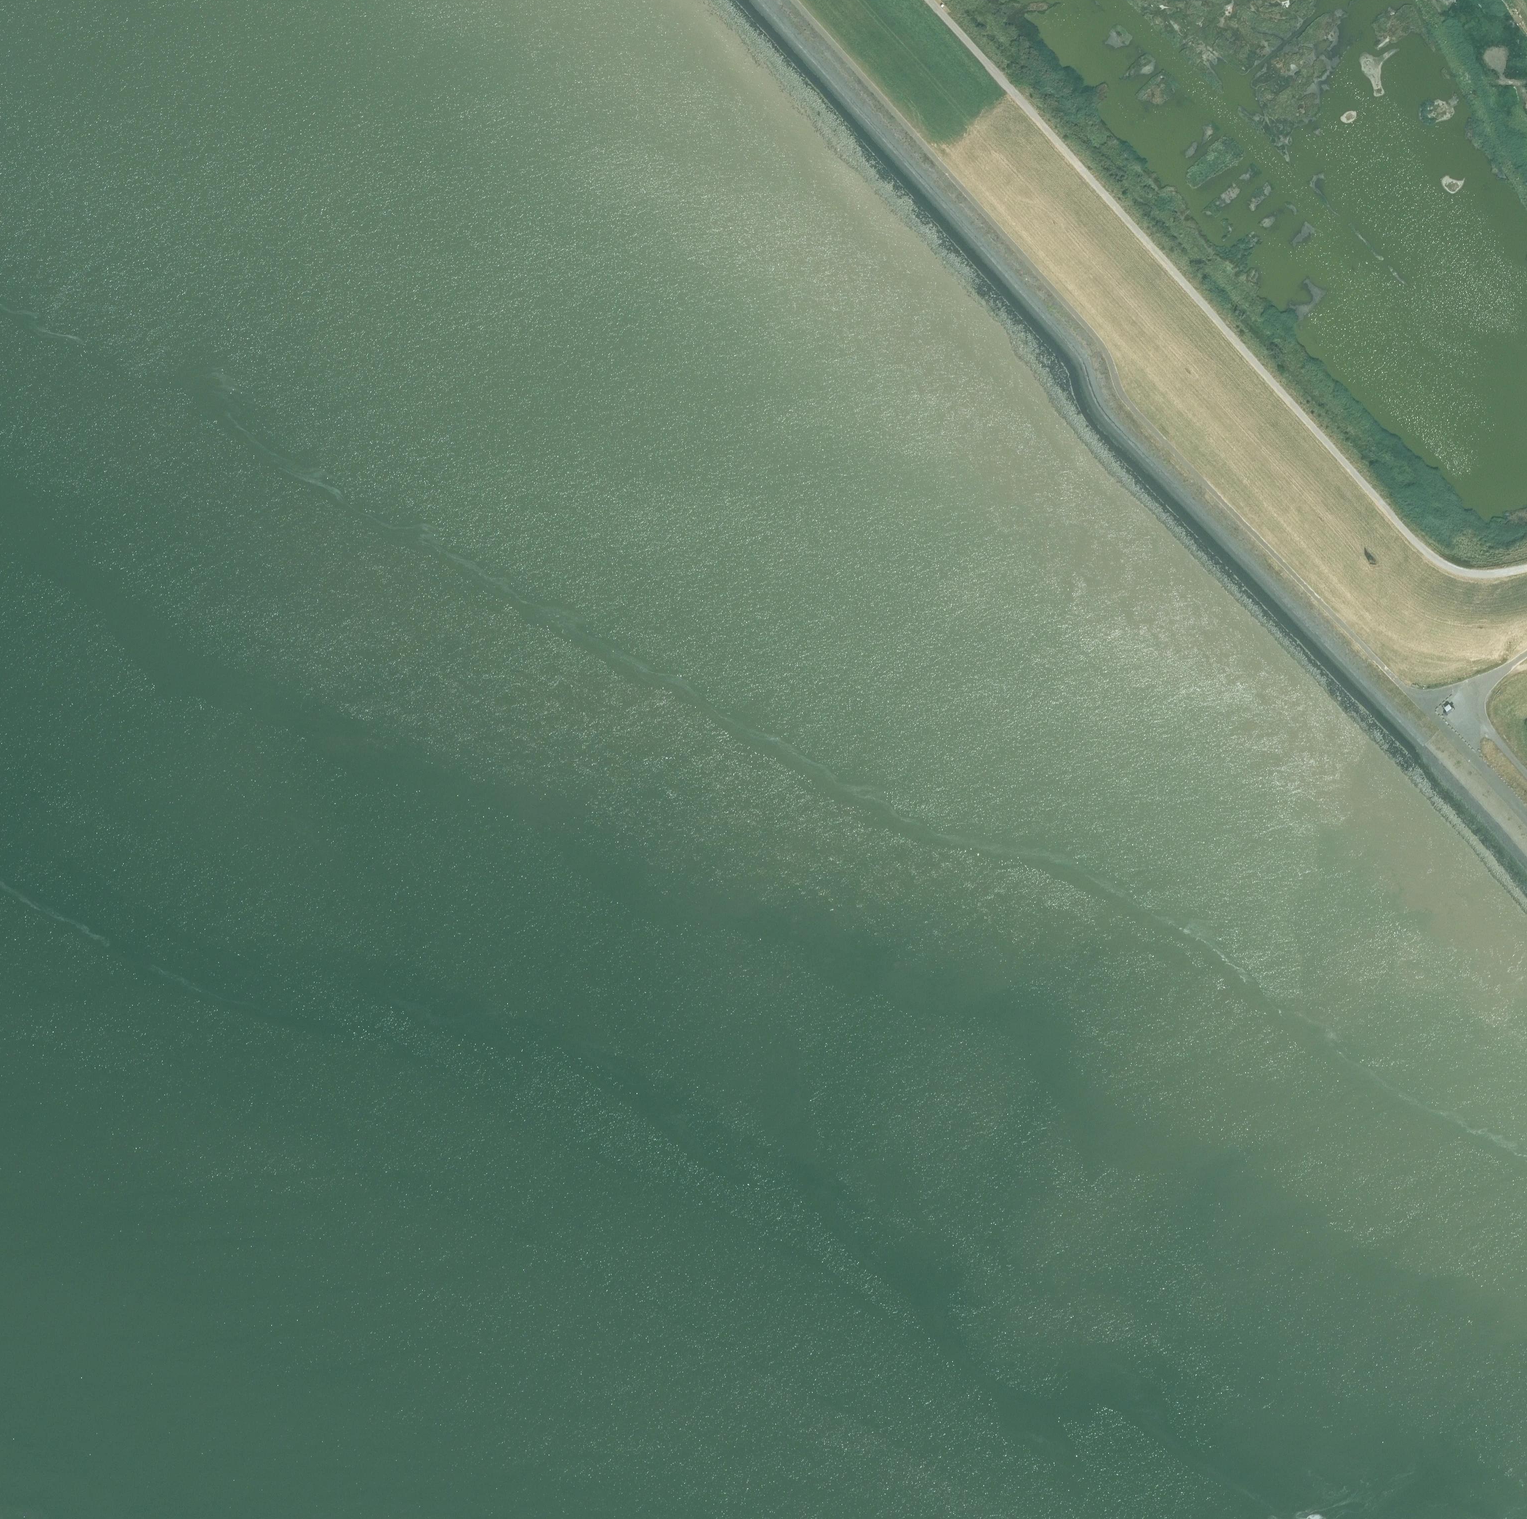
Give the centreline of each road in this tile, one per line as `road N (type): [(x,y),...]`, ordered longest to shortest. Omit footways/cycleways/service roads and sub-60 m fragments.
road 1 (track): [(1526,567),(1469,572),(1417,542),(930,0)]
road 2 (unclassified): [(1526,653),(1484,683),(1477,701),(1526,775)]

